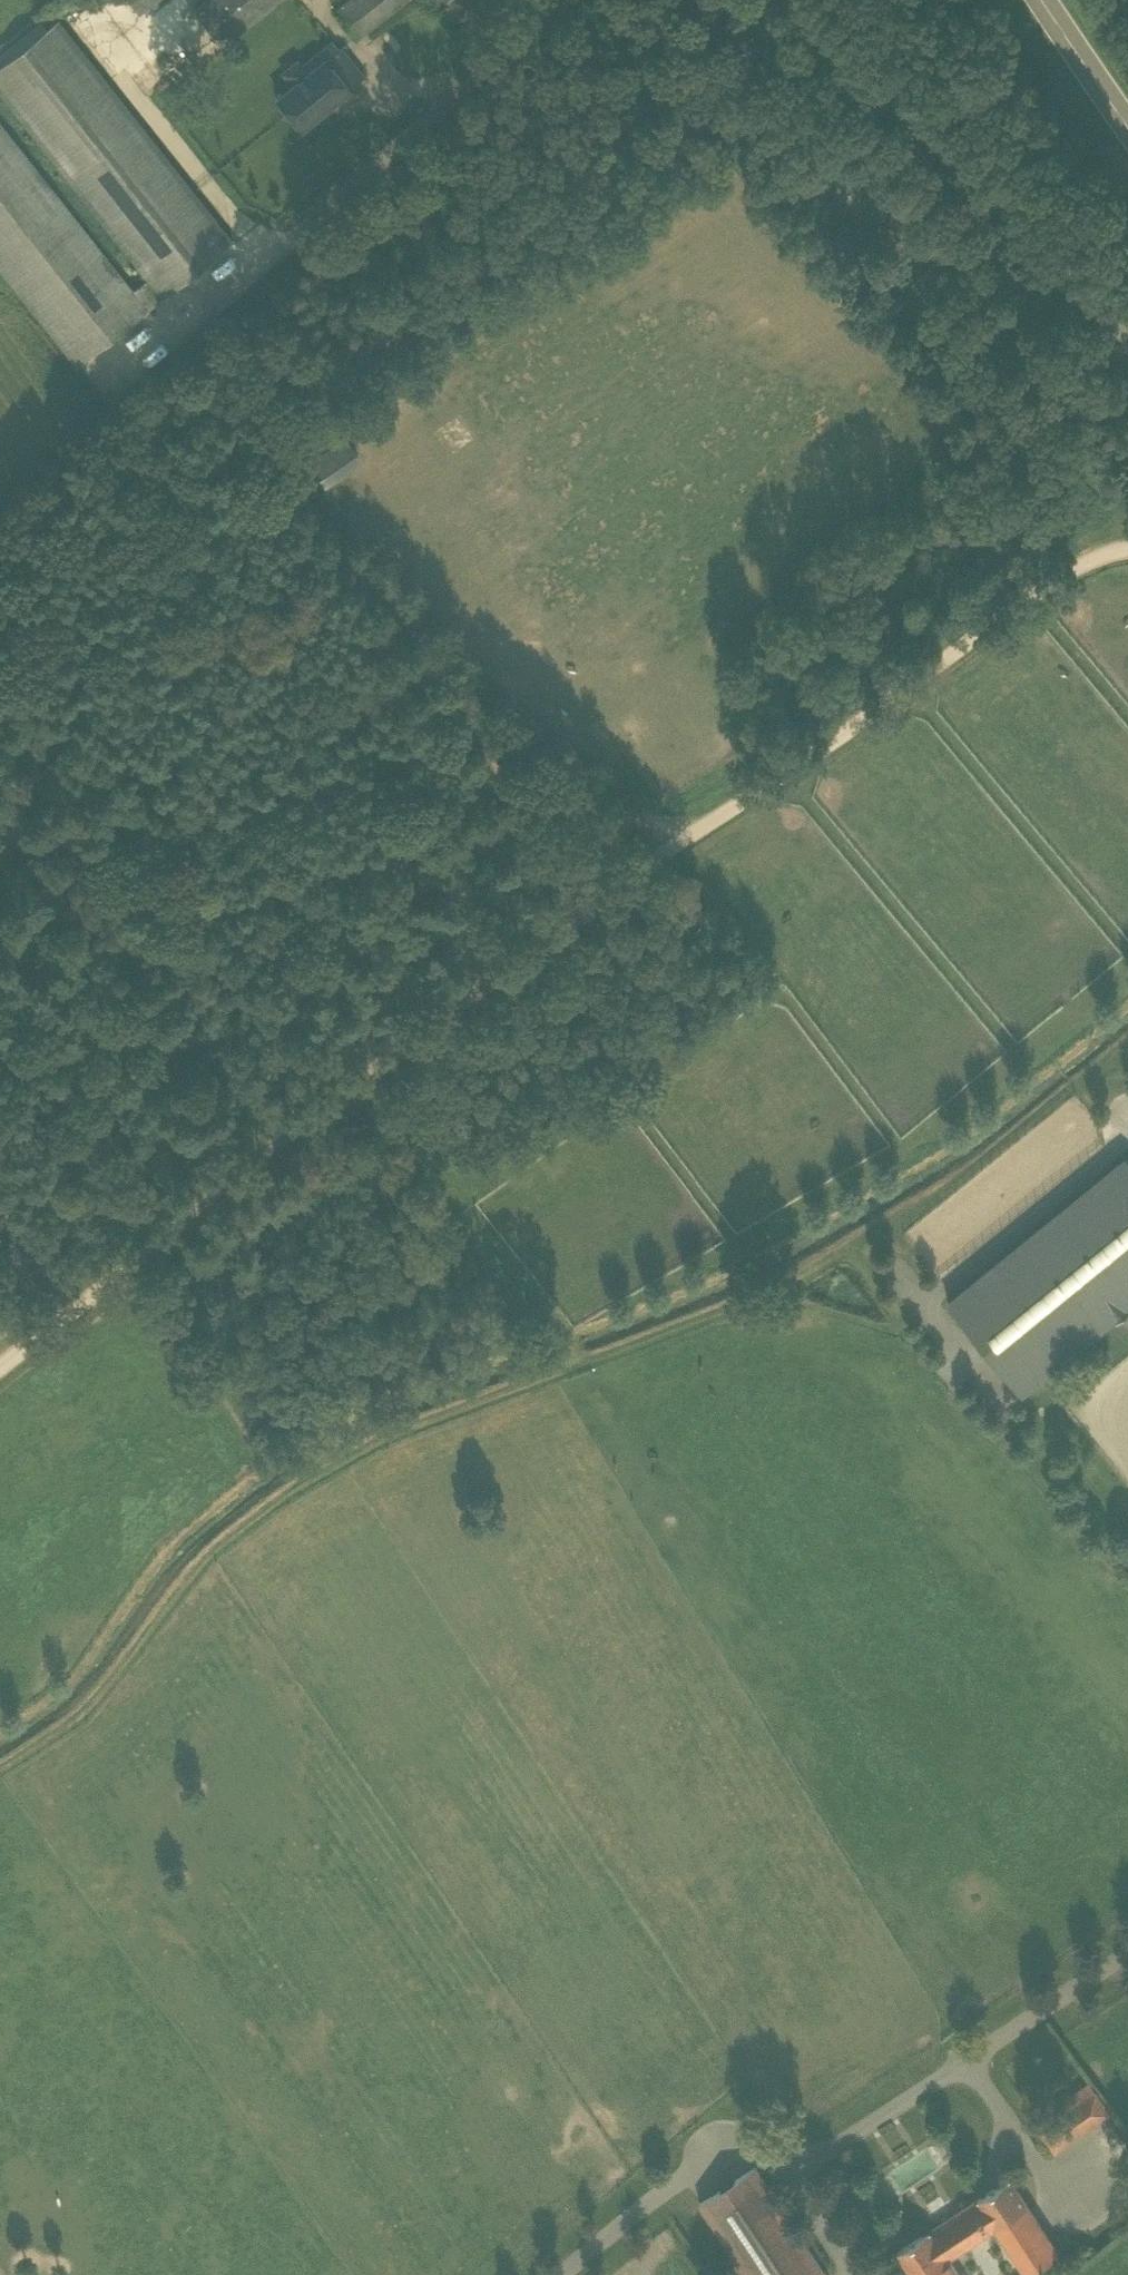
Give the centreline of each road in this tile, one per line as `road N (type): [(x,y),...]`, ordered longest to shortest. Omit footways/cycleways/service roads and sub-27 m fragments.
road 1 (track): [(0,1366),(684,839),(1098,558),(1127,551)]
road 2 (unclassified): [(1127,334),(824,0)]
road 3 (primary): [(1127,120),(1046,0)]

